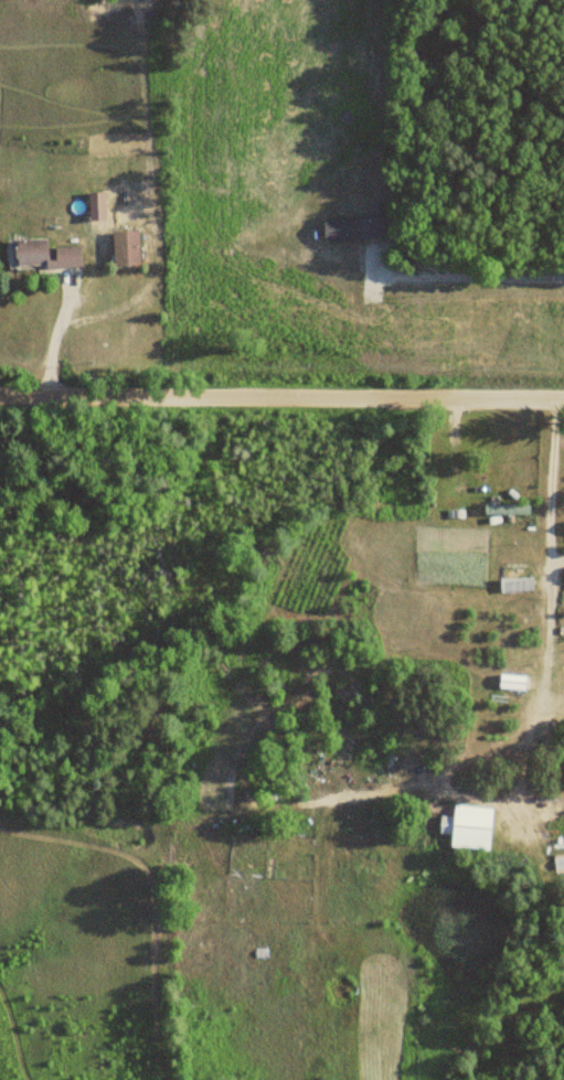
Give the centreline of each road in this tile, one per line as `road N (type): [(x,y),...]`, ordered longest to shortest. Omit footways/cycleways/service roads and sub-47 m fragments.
road 1 (residential): [(563,395),(0,392)]

